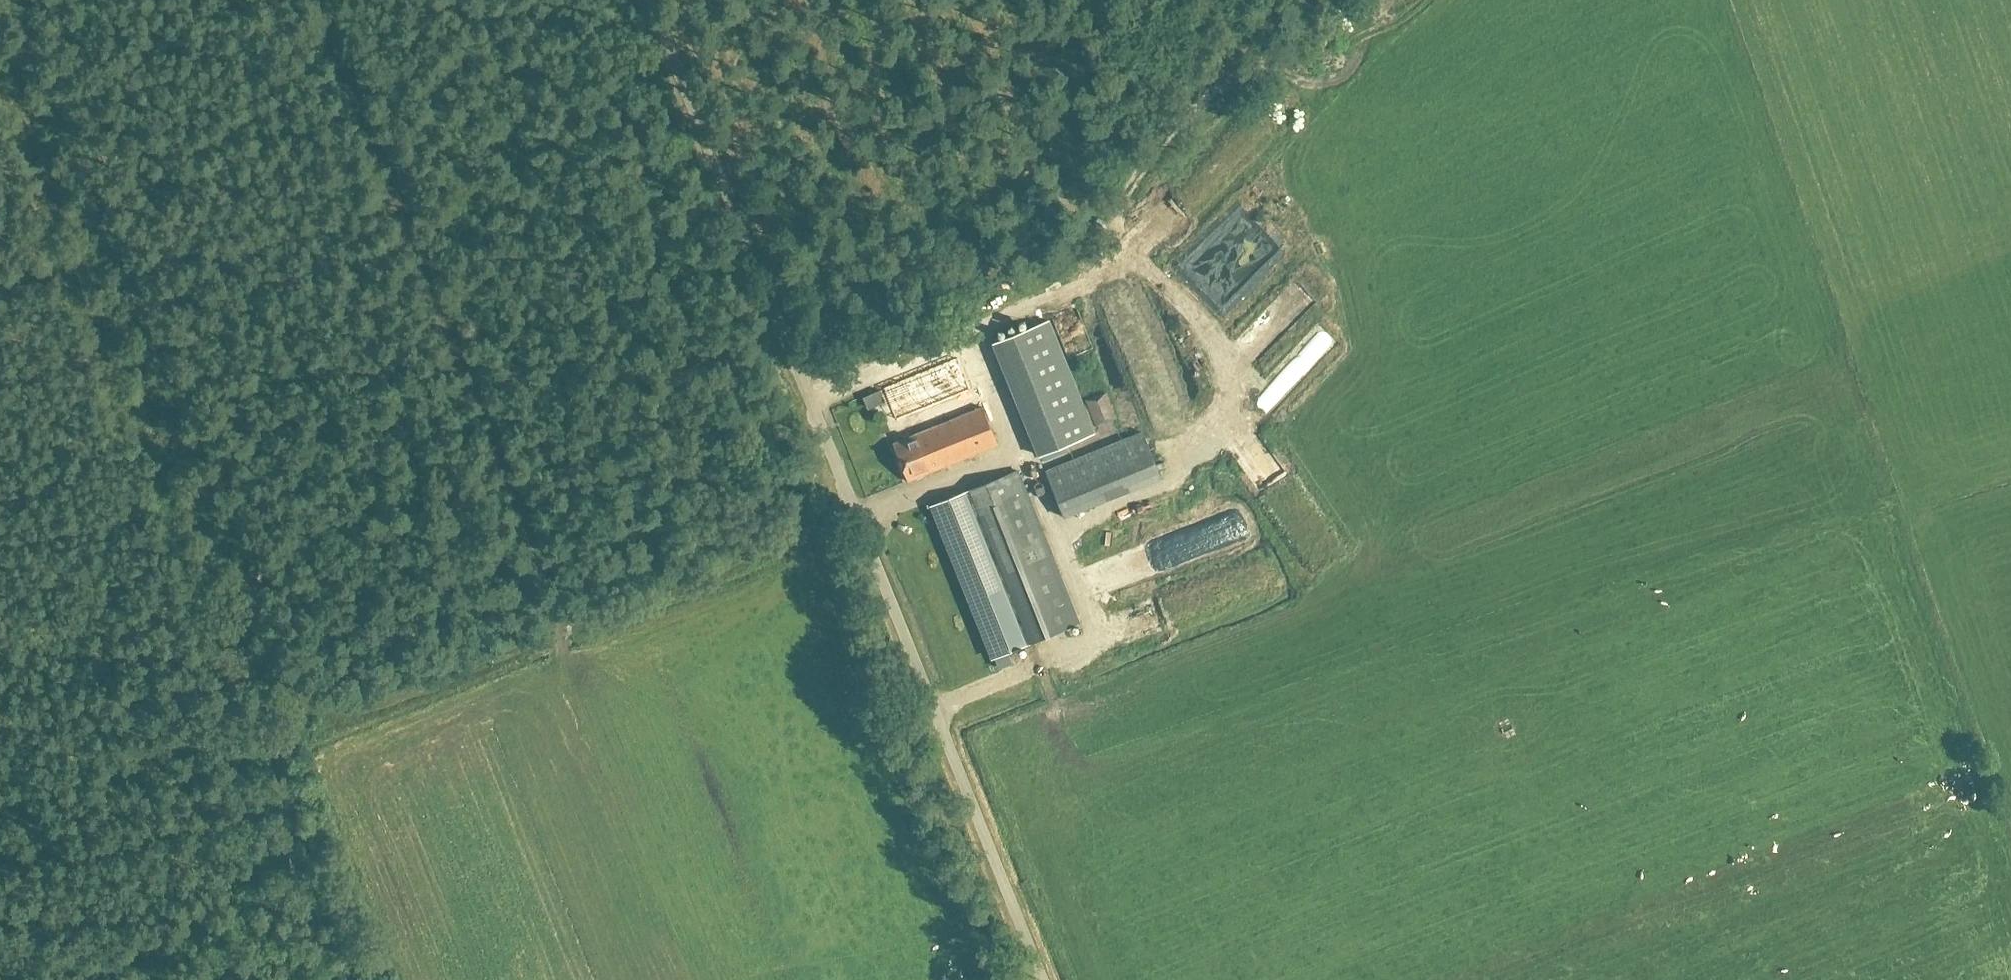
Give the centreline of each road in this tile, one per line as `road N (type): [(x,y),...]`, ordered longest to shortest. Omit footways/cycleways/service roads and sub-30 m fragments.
road 1 (unclassified): [(1020,979),(629,0)]
road 2 (track): [(0,719),(234,668),(336,709),(421,698),(833,520)]
road 3 (track): [(566,635),(313,0)]

